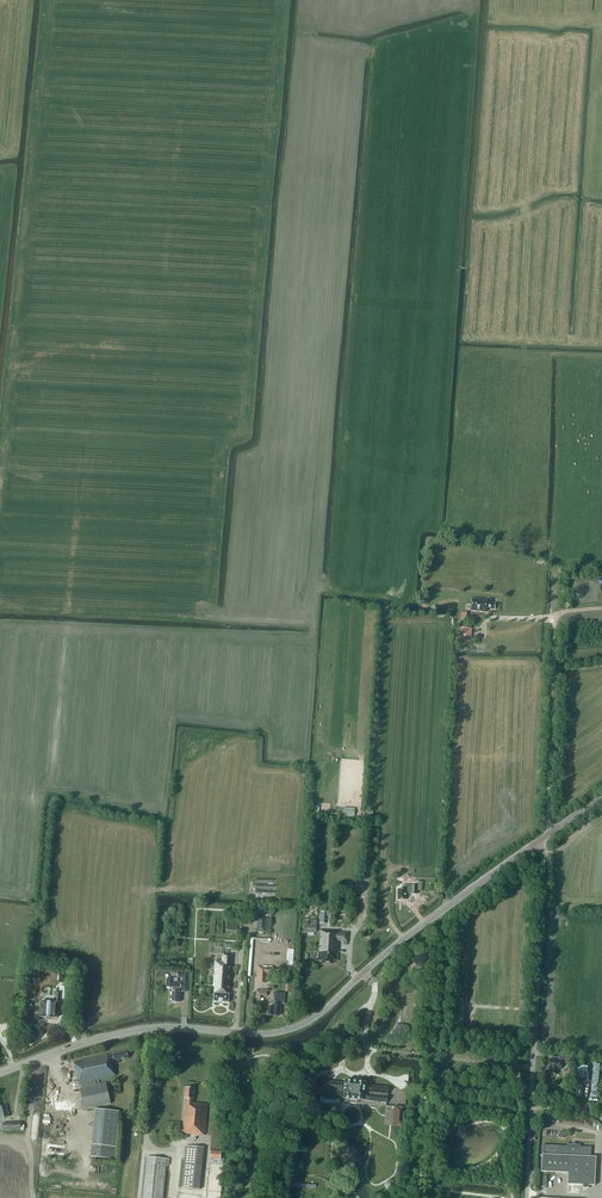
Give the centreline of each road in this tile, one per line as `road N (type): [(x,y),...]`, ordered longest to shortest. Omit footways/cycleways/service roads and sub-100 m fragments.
road 1 (tertiary): [(0,1073),(151,1028),(297,1027),(537,842)]
road 2 (track): [(0,600),(23,610),(304,627),(316,623),(319,594)]
road 3 (unclassified): [(531,1105),(544,861),(537,842)]
road 4 (unclassified): [(552,832),(555,616)]

